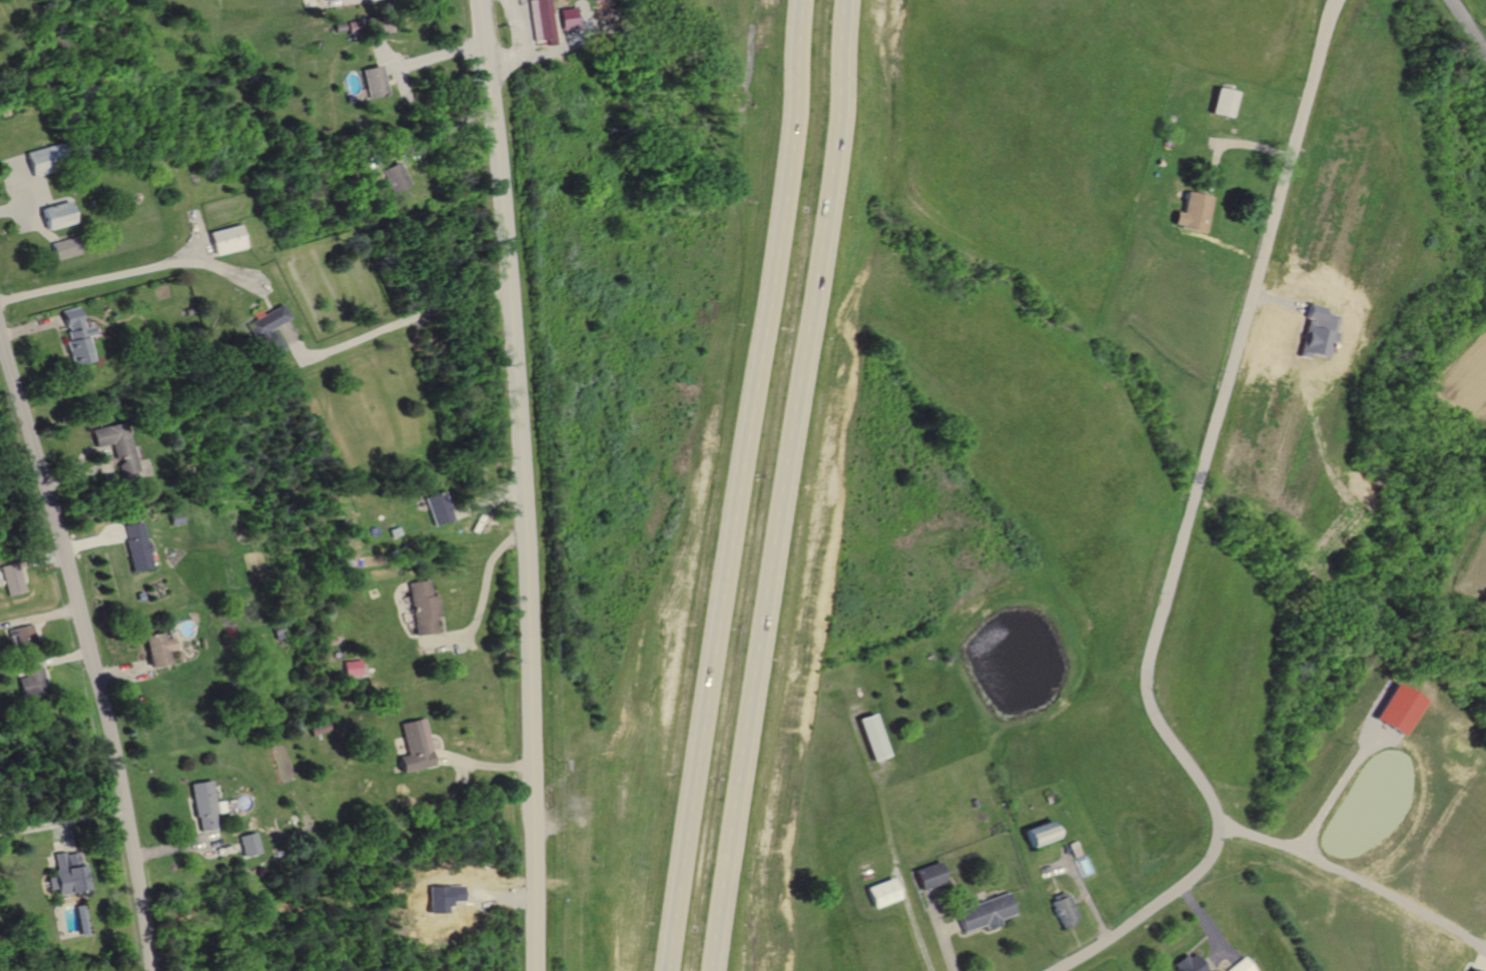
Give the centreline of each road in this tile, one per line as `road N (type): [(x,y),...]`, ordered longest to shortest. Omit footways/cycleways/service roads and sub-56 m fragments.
road 1 (residential): [(1055,970),(1184,885),(1217,846),(1213,797),(1155,714),(1147,672),(1338,0)]
road 2 (trunk): [(716,970),(858,0)]
road 3 (trunk): [(817,0),(675,970)]
road 4 (residential): [(534,970),(525,501),(482,0)]
road 5 (secondary): [(0,339),(94,671),(150,970)]
road 6 (track): [(934,970),(872,771)]

